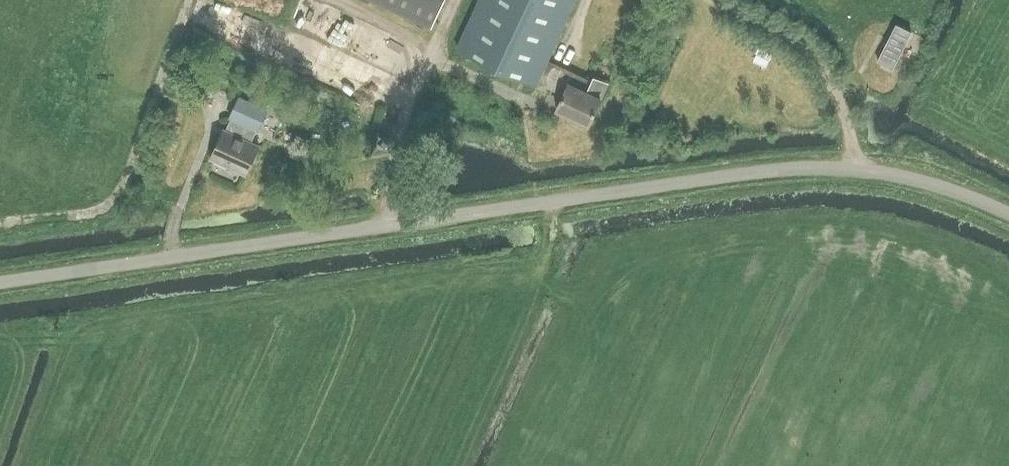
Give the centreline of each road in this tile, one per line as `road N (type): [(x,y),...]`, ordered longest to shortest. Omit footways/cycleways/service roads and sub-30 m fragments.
road 1 (unclassified): [(0,292),(802,168),(891,176),(1008,221)]

